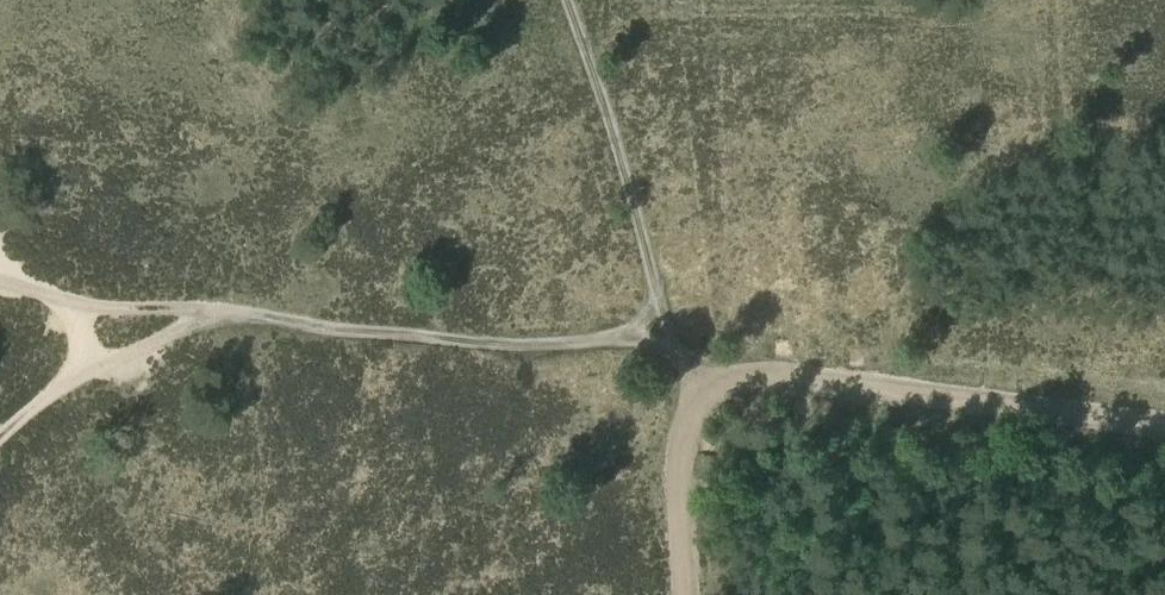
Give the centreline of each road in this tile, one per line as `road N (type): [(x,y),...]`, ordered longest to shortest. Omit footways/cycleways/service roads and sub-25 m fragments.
road 1 (track): [(702,594),(683,430),(704,391),(734,374),(1164,425)]
road 2 (track): [(77,312),(262,308),(299,329),(519,346),(637,336),(683,364),(704,391)]
road 3 (track): [(683,364),(658,312),(628,180),(566,0)]
road 4 (track): [(0,276),(51,290),(77,312),(89,347),(83,366),(0,433)]
road 5 (track): [(83,366),(122,359),(205,308)]

